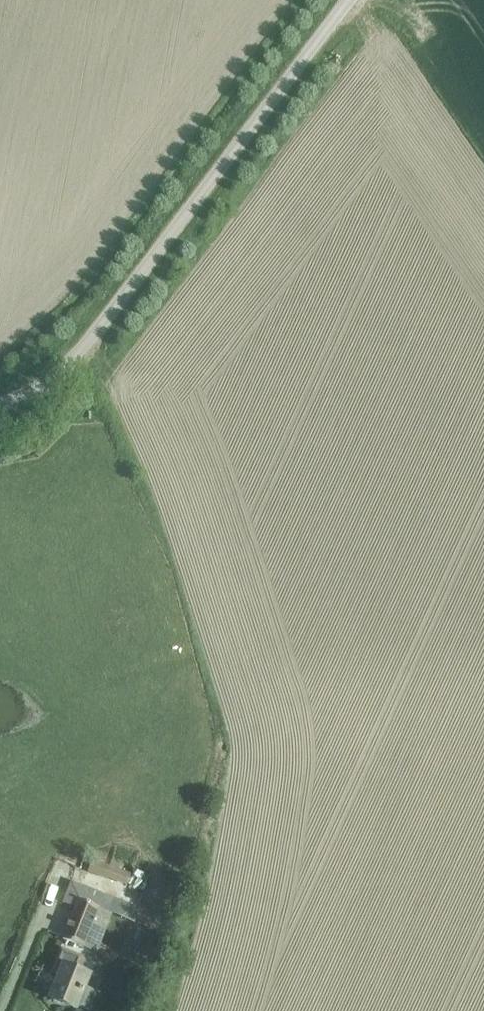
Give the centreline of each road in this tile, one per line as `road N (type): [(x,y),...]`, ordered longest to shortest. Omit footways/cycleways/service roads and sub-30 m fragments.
road 1 (unclassified): [(0,404),(32,390),(84,345),(350,0)]

